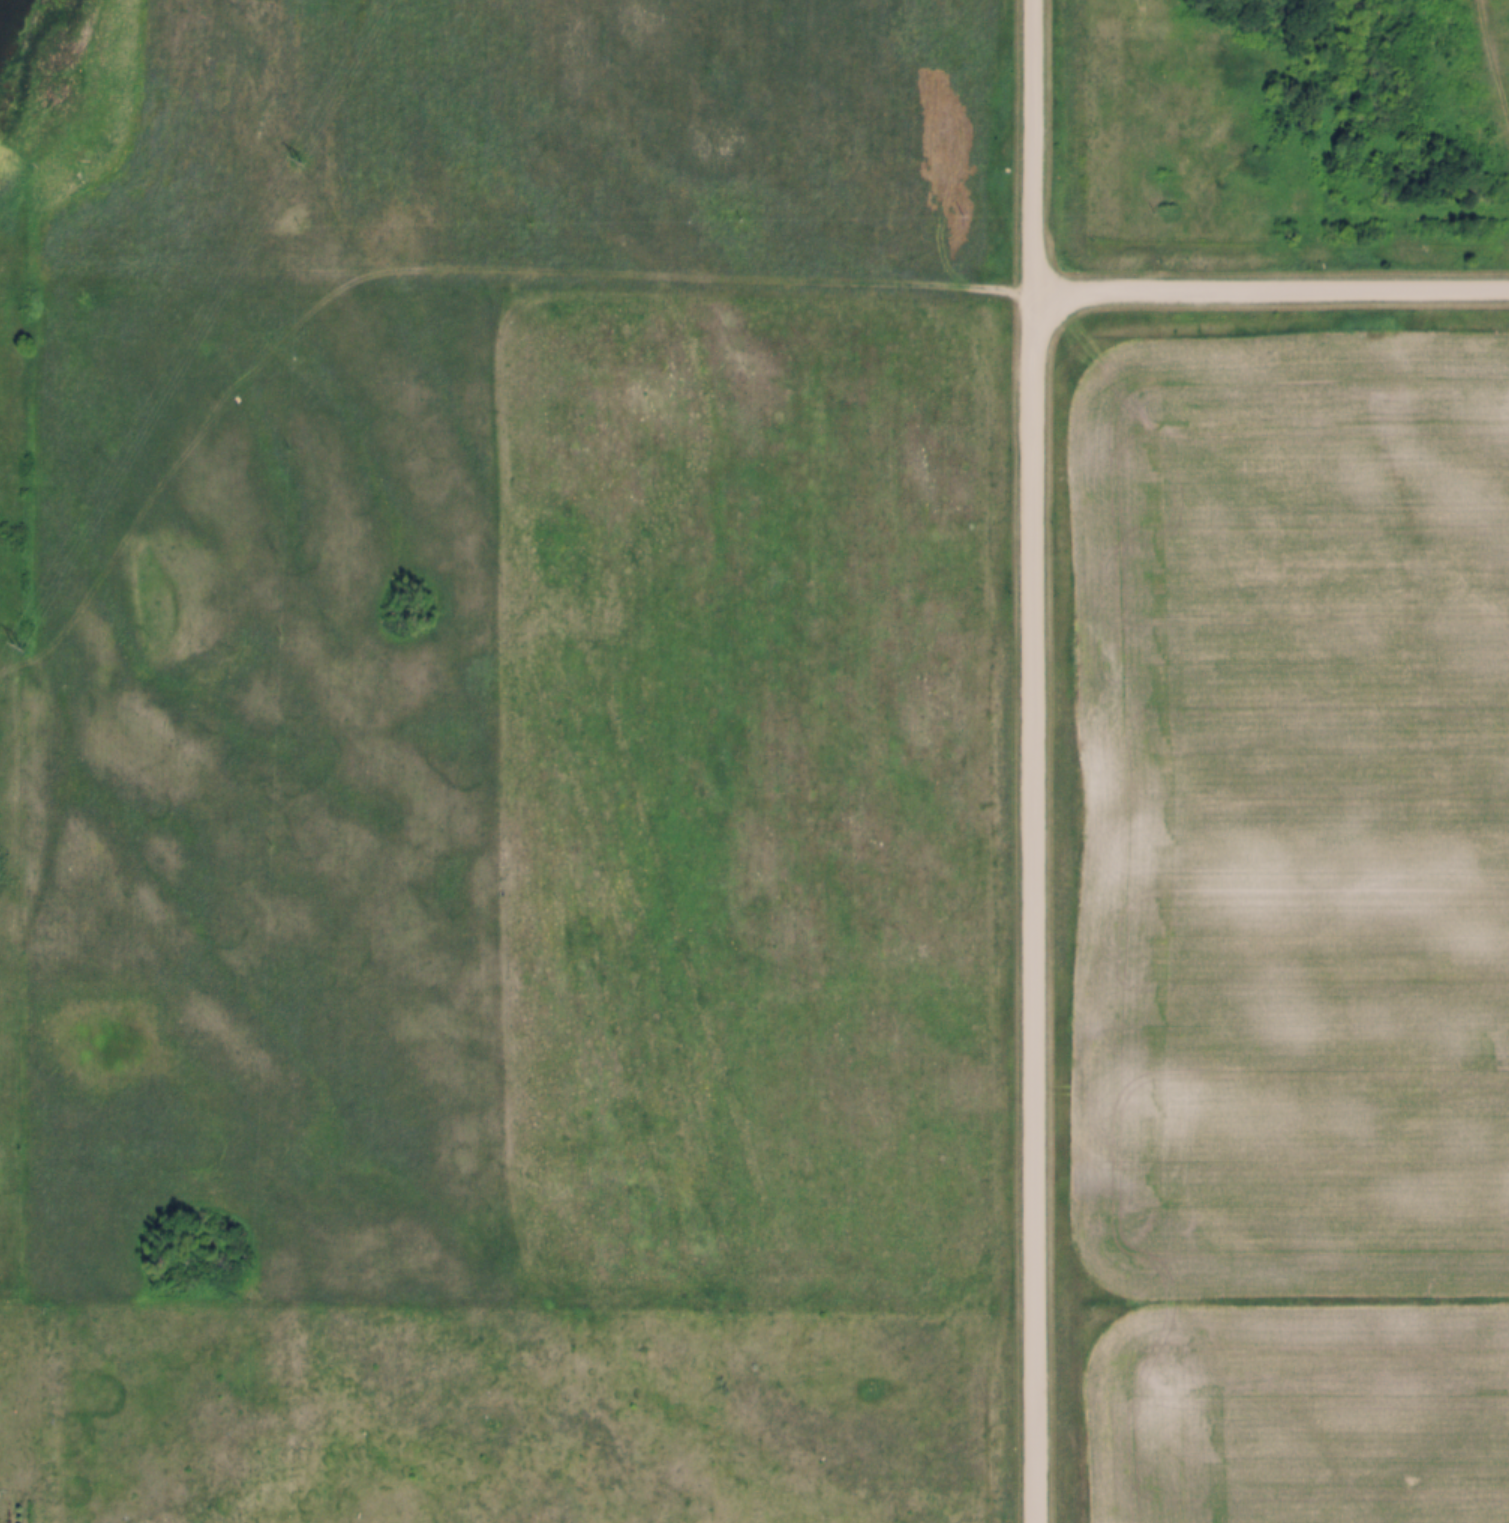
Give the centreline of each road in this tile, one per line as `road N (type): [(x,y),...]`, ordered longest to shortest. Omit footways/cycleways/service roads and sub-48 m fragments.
road 1 (tertiary): [(1036,1522),(1034,0)]
road 2 (residential): [(1508,293),(1033,296)]

